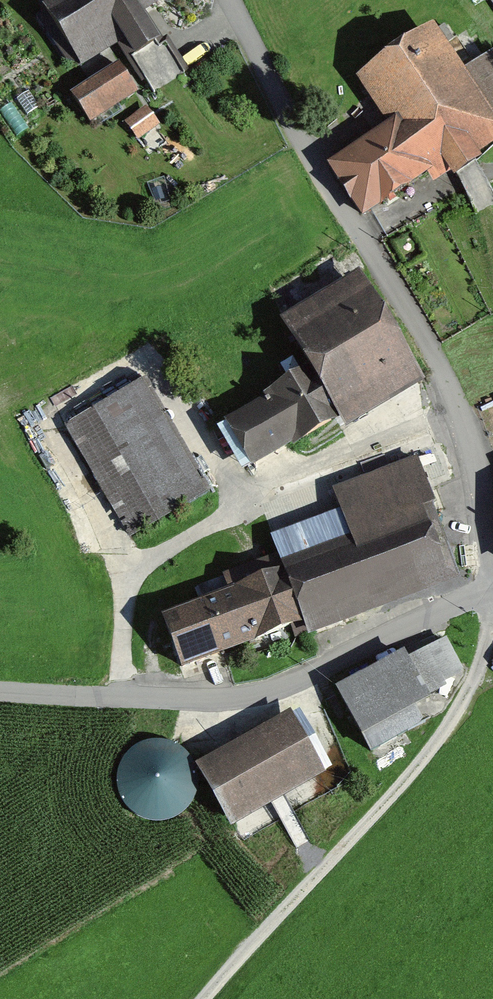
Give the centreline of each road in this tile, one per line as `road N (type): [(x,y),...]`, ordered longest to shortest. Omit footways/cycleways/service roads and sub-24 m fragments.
road 1 (unclassified): [(492,586),(477,474),(447,384),(229,0)]
road 2 (unclassified): [(0,692),(248,697),(492,596)]
road 3 (track): [(492,599),(479,663),(435,742),(207,998)]

